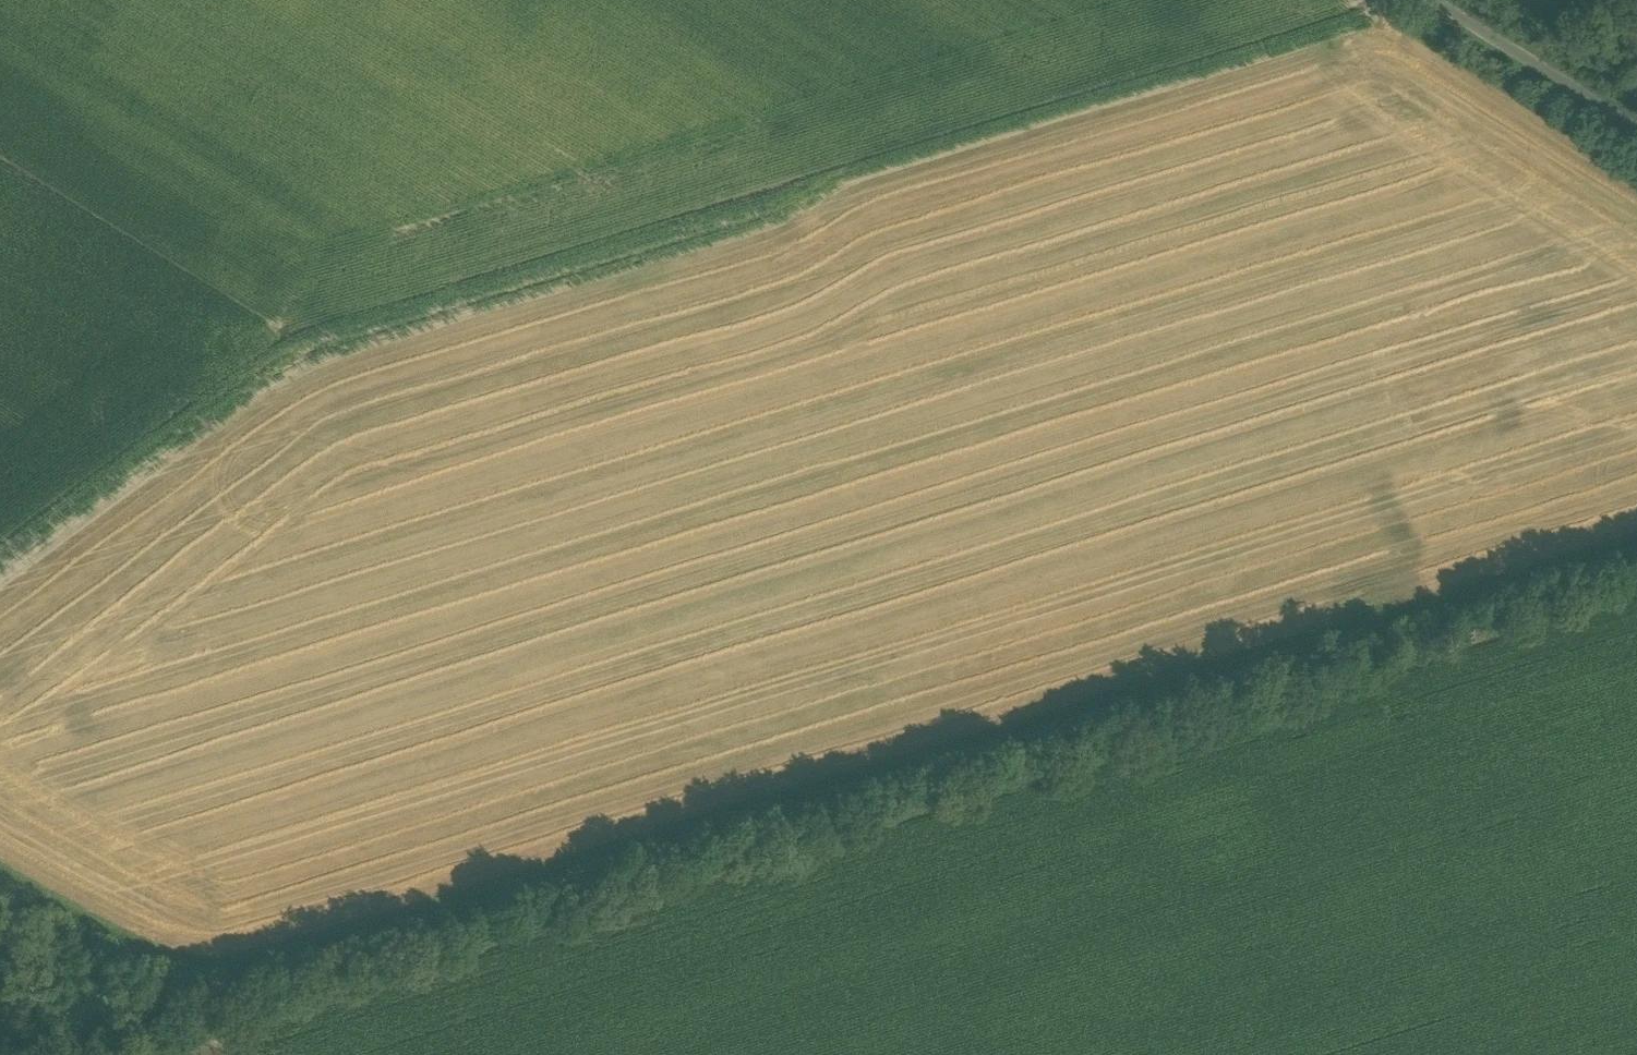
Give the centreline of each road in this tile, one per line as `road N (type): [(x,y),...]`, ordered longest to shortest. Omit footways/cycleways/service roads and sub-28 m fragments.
road 1 (unclassified): [(1389,0),(1636,156)]

